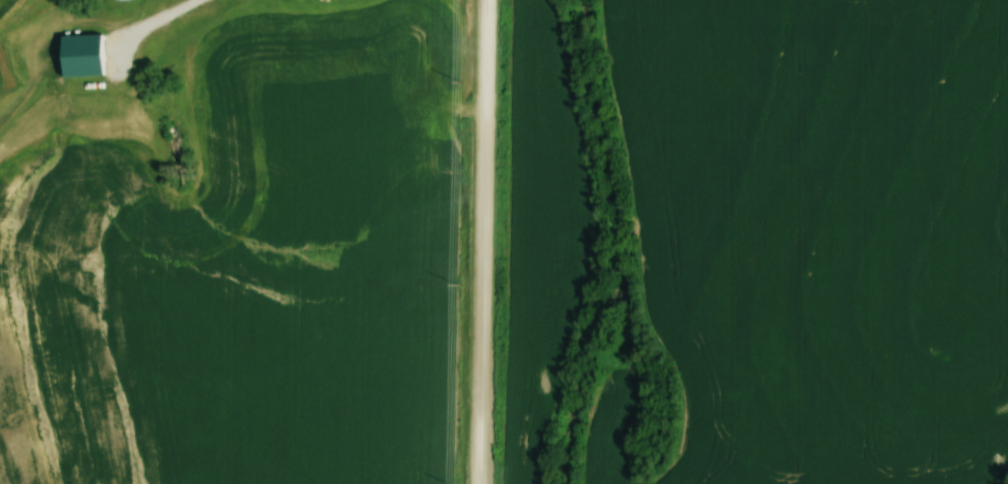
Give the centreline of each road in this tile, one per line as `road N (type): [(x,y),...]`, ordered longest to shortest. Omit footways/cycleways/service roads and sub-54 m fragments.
road 1 (residential): [(480,483),(487,0)]

